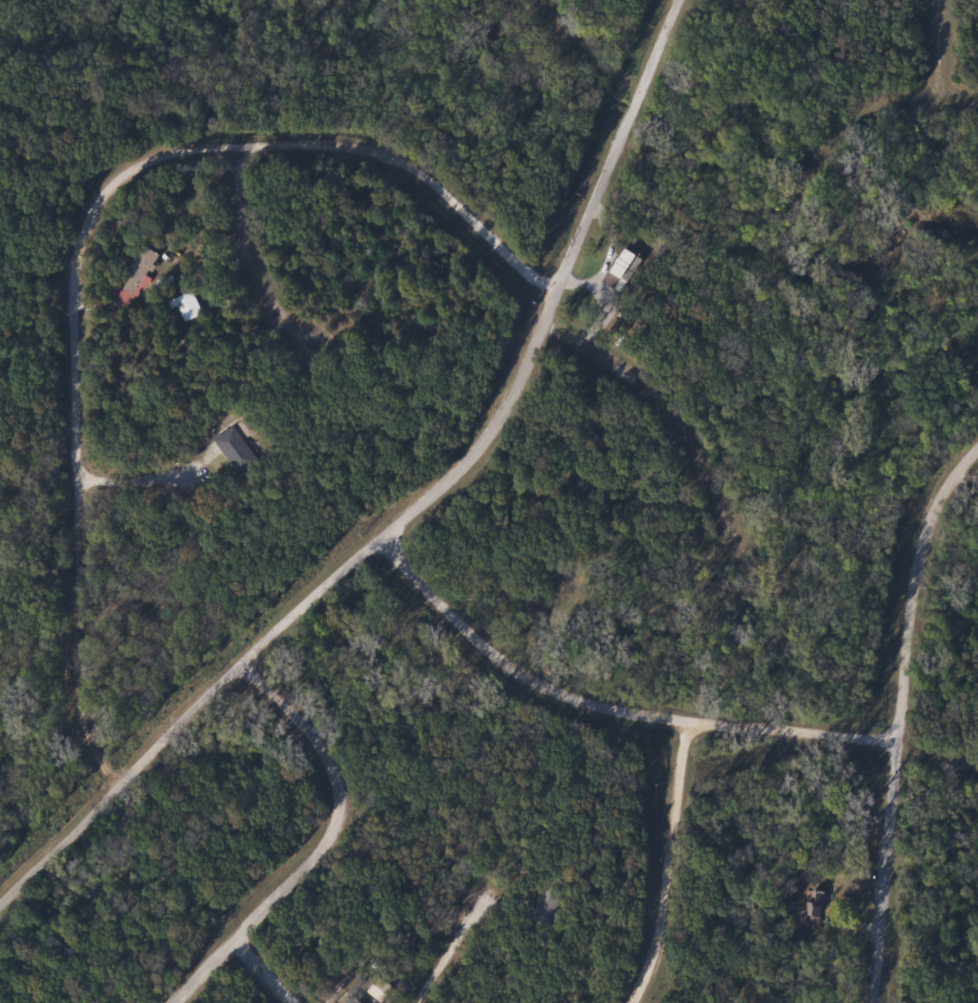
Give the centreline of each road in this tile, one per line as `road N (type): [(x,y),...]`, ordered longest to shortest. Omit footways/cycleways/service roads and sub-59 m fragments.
road 1 (residential): [(118,786),(82,711),(78,656),(76,335),(84,237),(96,199),(166,153),(244,145),(363,149),(431,178),(561,288)]
road 2 (residential): [(414,507),(470,455),(514,397),(679,0)]
road 3 (residential): [(896,744),(580,697),(520,663),(383,537)]
road 4 (residential): [(0,903),(414,507)]
road 5 (residential): [(977,453),(946,491),(923,546),(896,744),(875,1002)]
road 6 (residential): [(251,661),(337,761),(342,819),(309,866),(176,1002)]
road 7 (residential): [(744,547),(685,413),(622,351),(547,322)]
road 8 (residential): [(636,1002),(670,903),(689,716)]
road 9 (residential): [(800,254),(831,166),(880,108),(940,81)]
road 10 (residential): [(244,145),(247,225),(284,309),(309,335)]
road 11 (residential): [(75,479),(212,464)]
road 12 (residential): [(645,85),(597,61),(550,0)]
road 13 (residential): [(977,96),(951,95),(940,81),(939,0)]
road 14 (residential): [(415,1002),(485,900)]

